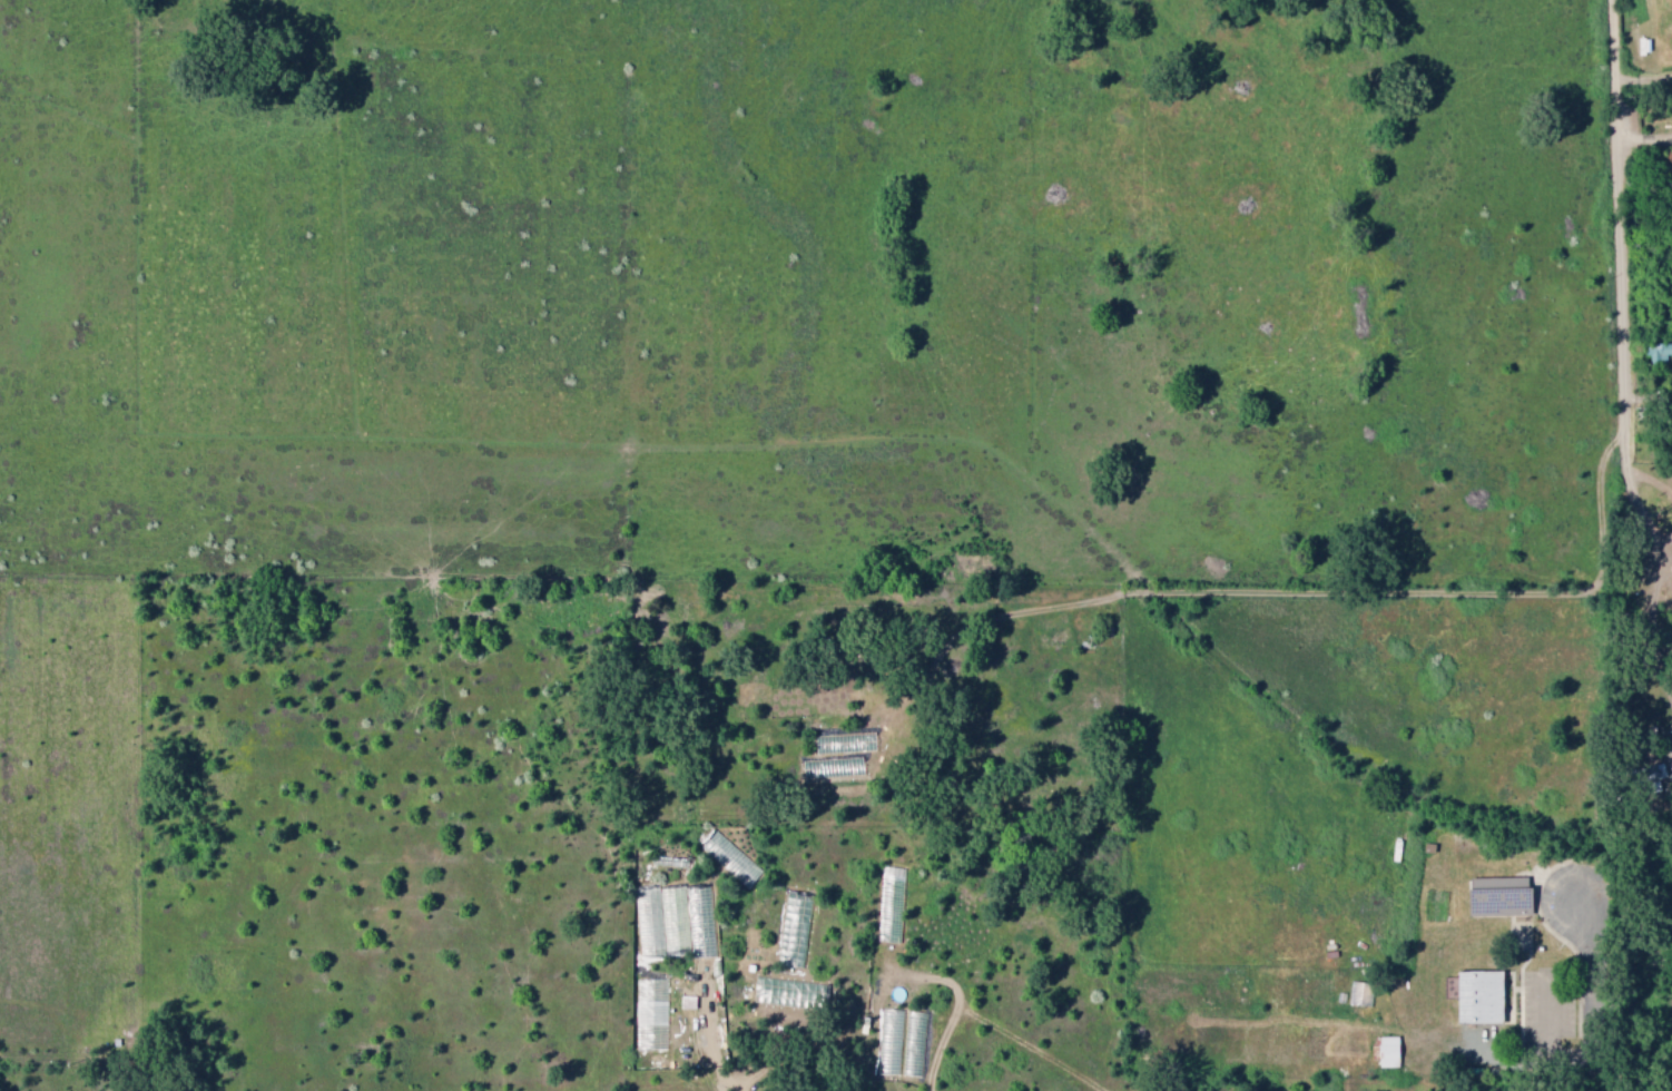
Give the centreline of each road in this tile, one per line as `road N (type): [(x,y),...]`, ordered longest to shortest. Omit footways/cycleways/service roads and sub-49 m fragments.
road 1 (residential): [(1626,425),(1626,177),(1615,0)]
road 2 (residential): [(1671,610),(1659,646),(1595,691),(1599,771)]
road 3 (residential): [(1626,425),(1631,479),(1662,538),(1671,582)]

